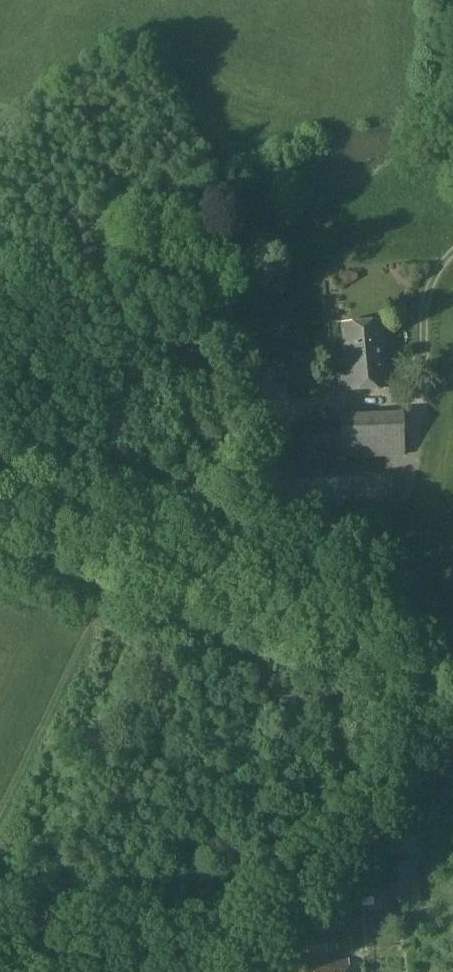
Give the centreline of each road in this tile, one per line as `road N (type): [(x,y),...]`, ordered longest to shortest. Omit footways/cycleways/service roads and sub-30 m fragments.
road 1 (track): [(132,548),(452,702)]
road 2 (track): [(281,971),(288,935),(452,756)]
road 3 (track): [(0,486),(132,548)]

